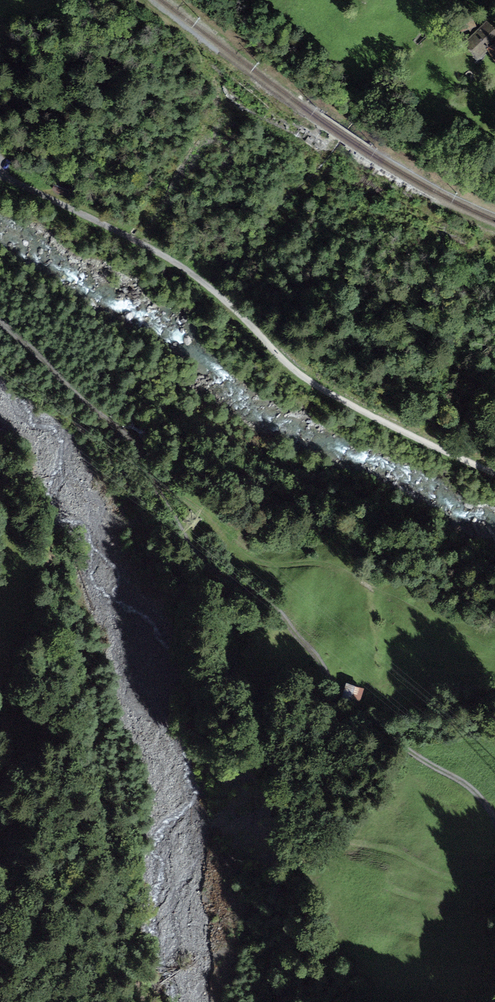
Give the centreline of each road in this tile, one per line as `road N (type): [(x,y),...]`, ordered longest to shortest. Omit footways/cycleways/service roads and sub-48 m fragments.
road 1 (track): [(494,822),(483,800),(453,778),(336,709),(331,683),(278,611),(205,566),(127,428),(87,406),(0,322)]
road 2 (track): [(494,473),(306,379),(173,260),(0,177)]
road 3 (track): [(494,643),(436,629),(415,608),(315,563),(244,555),(151,478)]

